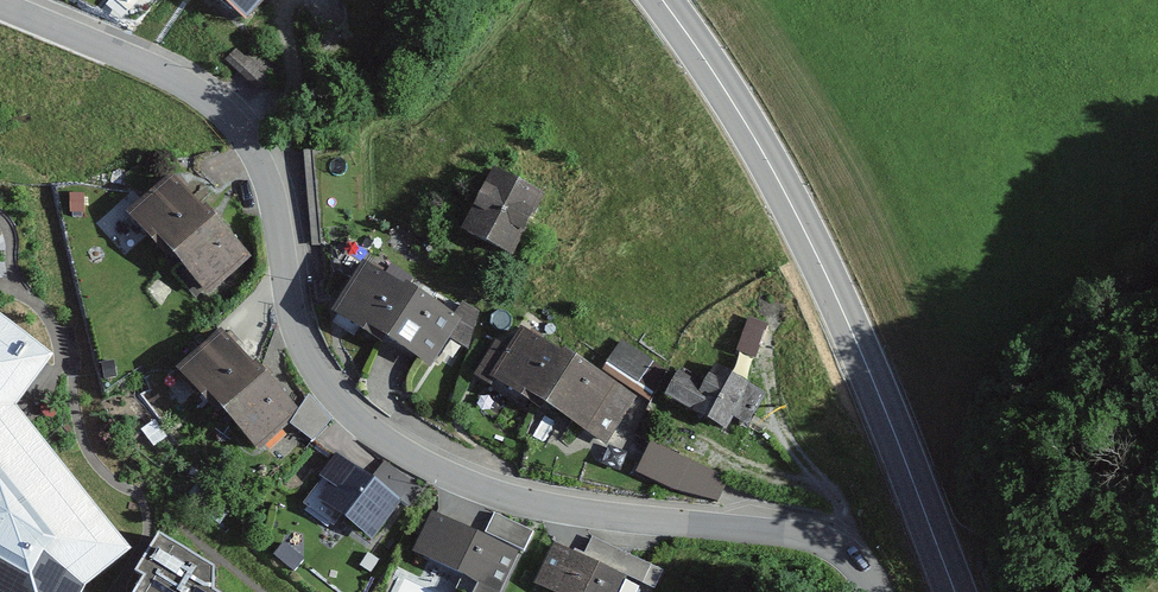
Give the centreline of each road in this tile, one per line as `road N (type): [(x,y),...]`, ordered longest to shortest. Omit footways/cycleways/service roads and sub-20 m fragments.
road 1 (unclassified): [(0,2),(155,67),(232,120),(257,154),(270,192),(295,331),(320,381),(360,426),(410,460),(509,499),(817,542),(847,555),(874,591)]
road 2 (trunk): [(664,0),(786,193),(840,304),(955,591)]

